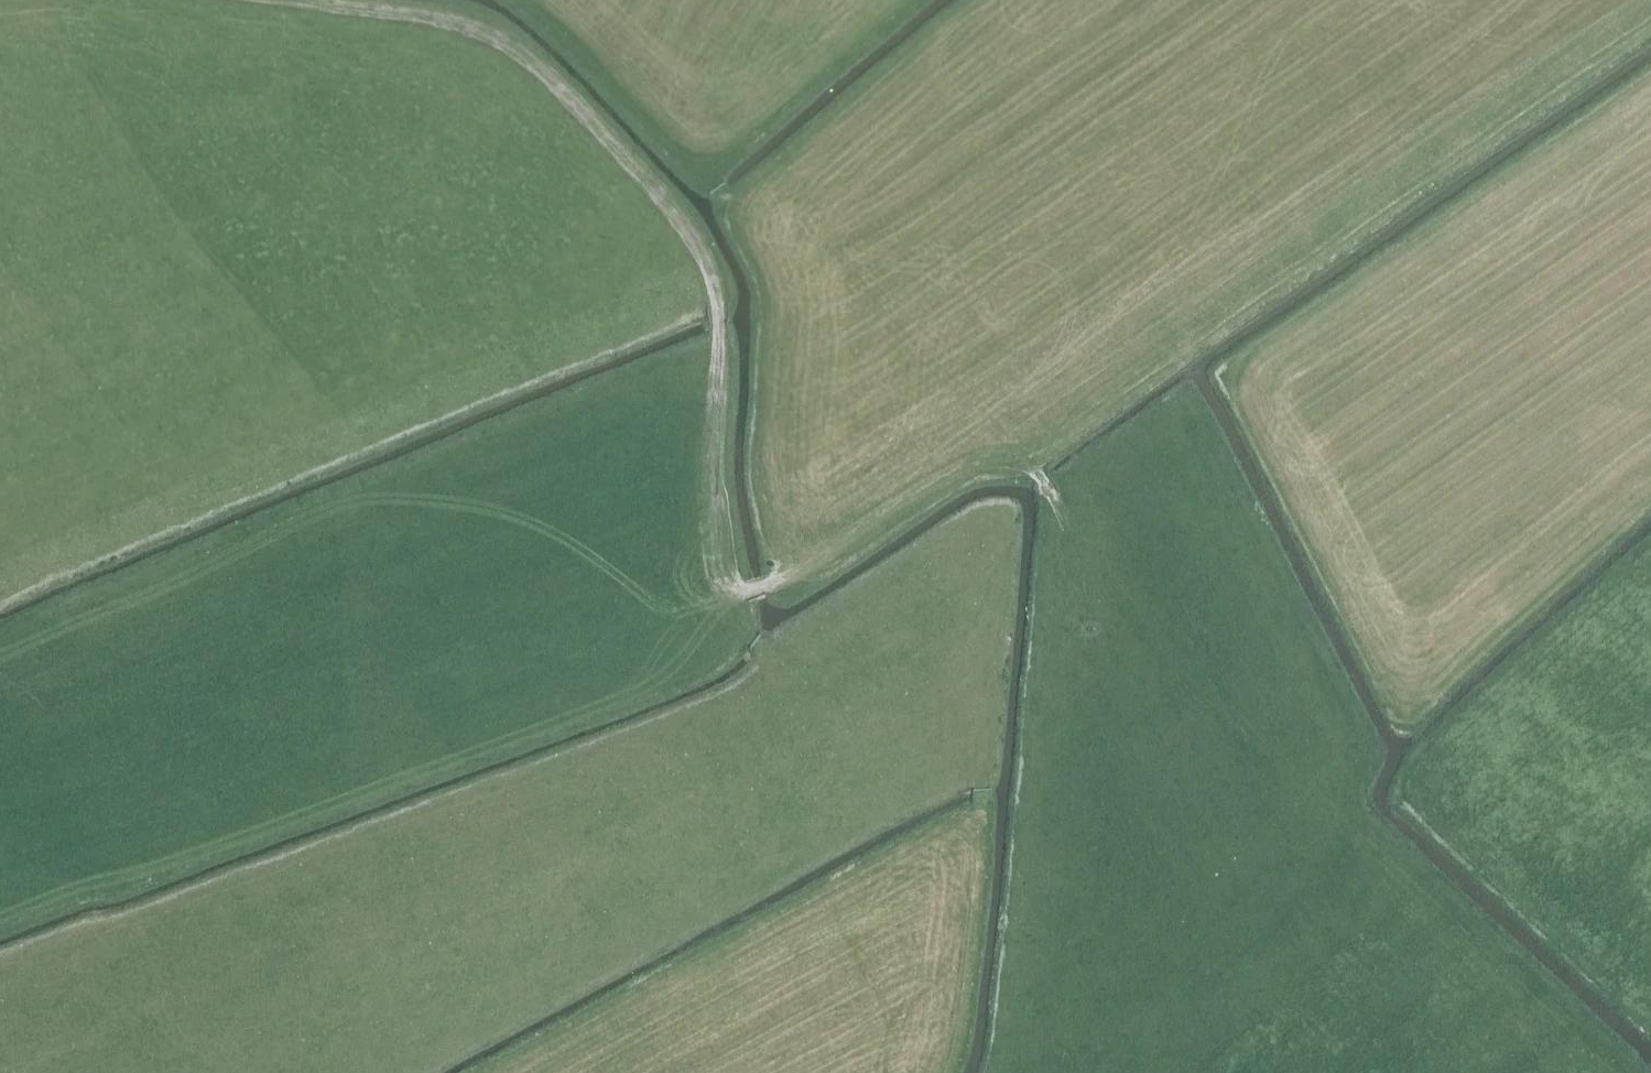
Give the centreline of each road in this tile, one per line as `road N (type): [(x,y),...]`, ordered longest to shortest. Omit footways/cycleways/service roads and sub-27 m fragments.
road 1 (track): [(1000,1072),(1058,508),(1016,450),(967,454),(782,570),(719,594),(706,566),(716,302),(691,236),(510,45),(422,12),(300,0)]

